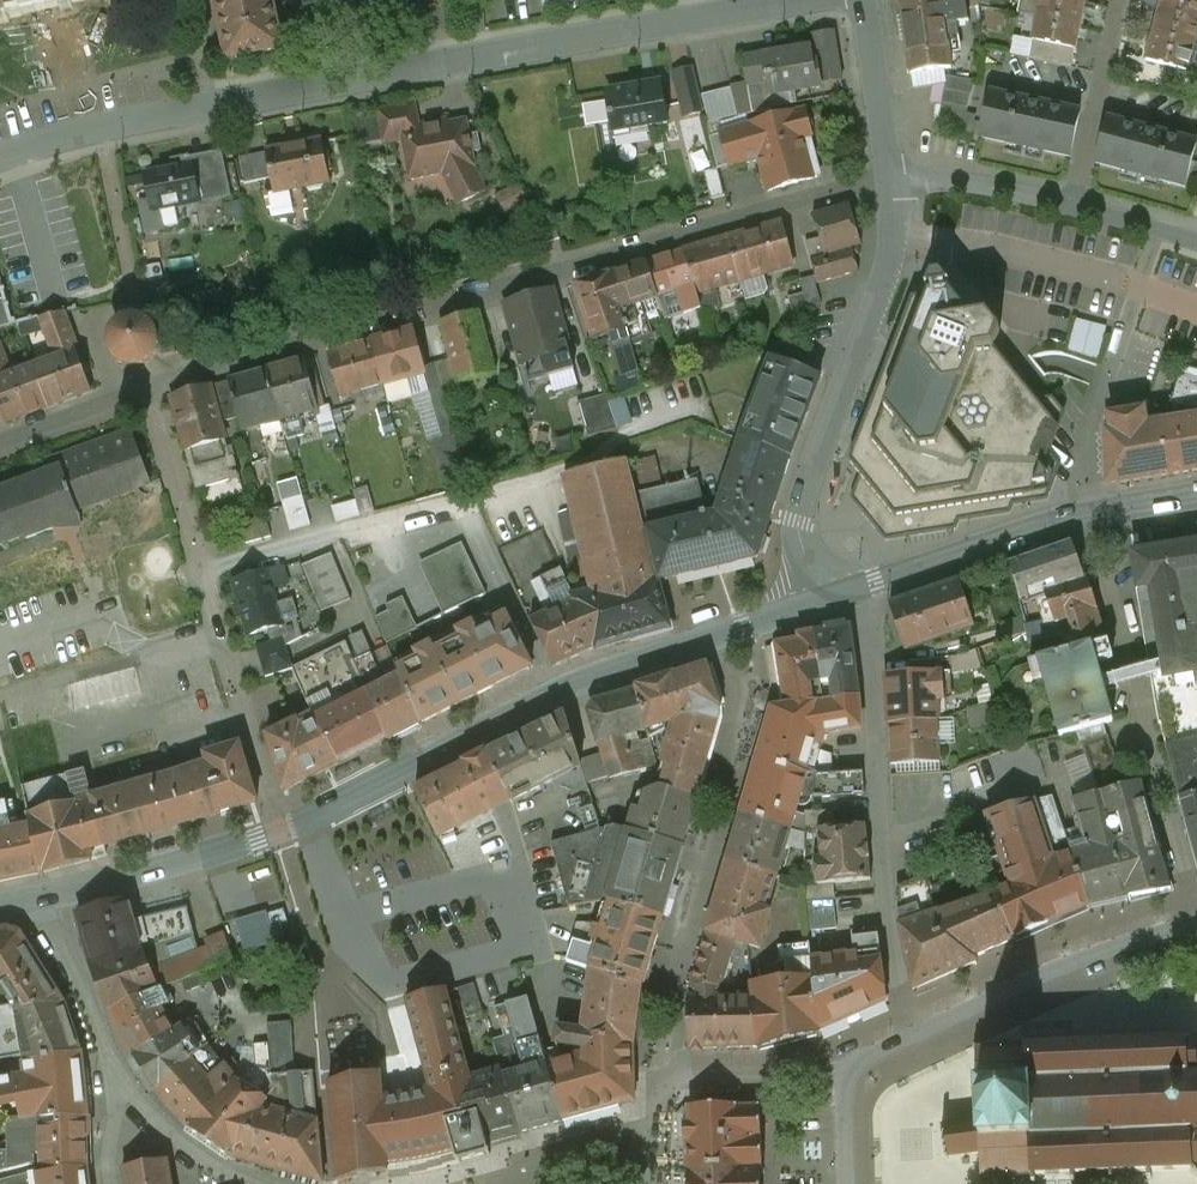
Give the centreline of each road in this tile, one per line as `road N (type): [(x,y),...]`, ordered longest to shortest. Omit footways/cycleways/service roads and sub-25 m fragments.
road 1 (residential): [(140,394),(896,179)]
road 2 (residential): [(283,830),(557,690),(827,597)]
road 3 (residential): [(360,80),(820,0)]
road 4 (residential): [(854,587),(873,669),(889,926),(909,1036)]
road 5 (residential): [(896,179),(884,278),(797,523),(827,597)]
road 6 (residential): [(1084,516),(1191,925)]
road 7 (residential): [(0,159),(99,130),(360,80)]
road 8 (residential): [(1191,925),(1067,966),(909,1036)]
road 9 (residential): [(844,1074),(689,1078),(660,1092),(650,1183)]
road 10 (residential): [(283,830),(198,571)]
road 11 (residential): [(39,900),(283,830)]
road 12 (residential): [(854,587),(1084,516)]
road 13 (residential): [(1071,206),(1123,0)]
road 14 (residential): [(114,1068),(172,1134),(234,1176),(263,1183)]
road 15 (residential): [(198,571),(140,394)]
road 16 (residential): [(39,900),(114,1068)]
road 17 (residential): [(862,0),(896,179)]
road 18 (residential): [(1071,206),(935,178),(896,179)]
road 19 (residential): [(0,447),(140,394)]
road 20 (residential): [(198,571),(337,525)]
road 21 (residential): [(1196,248),(1071,206)]

